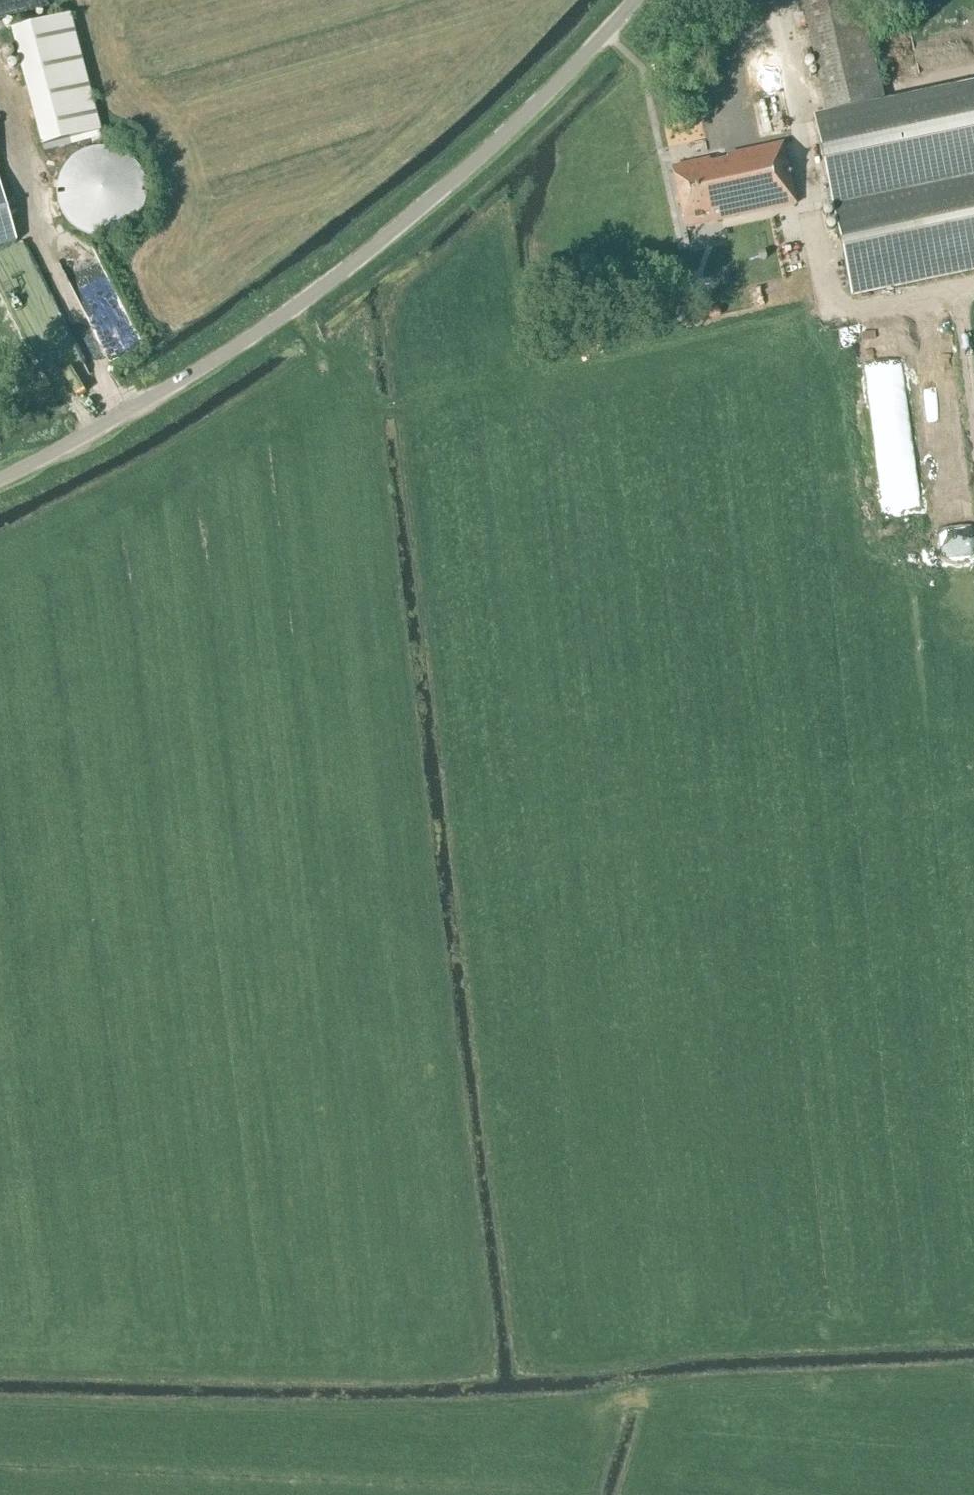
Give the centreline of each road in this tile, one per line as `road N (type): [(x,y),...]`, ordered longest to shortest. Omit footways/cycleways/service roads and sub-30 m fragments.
road 1 (tertiary): [(0,480),(195,373),(320,290),(481,157),(637,0)]

